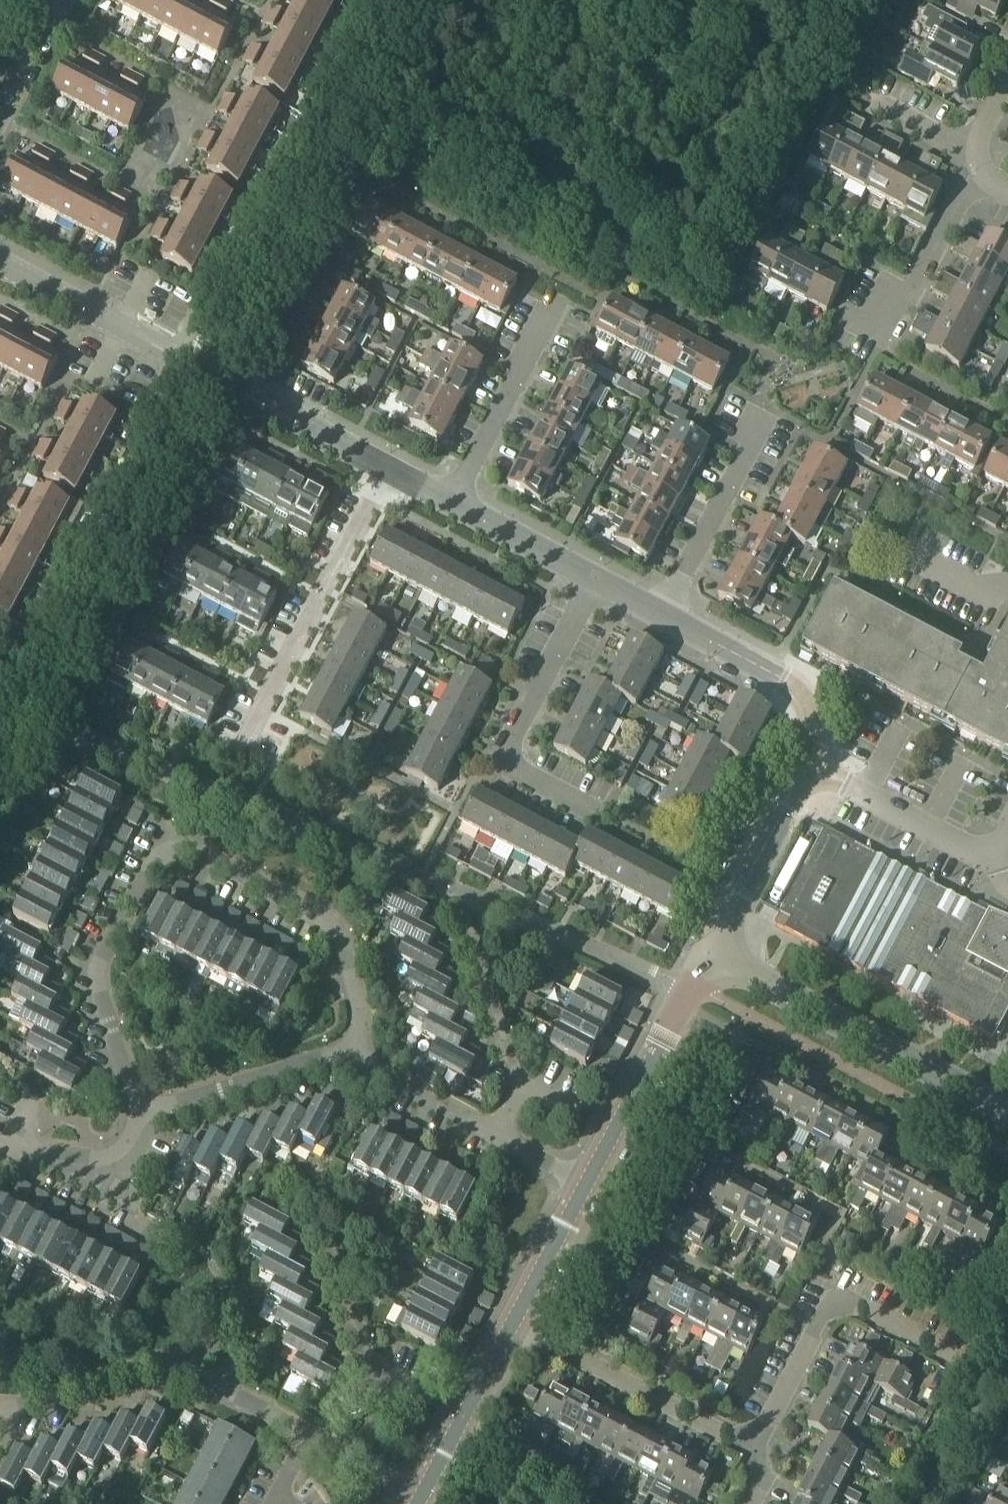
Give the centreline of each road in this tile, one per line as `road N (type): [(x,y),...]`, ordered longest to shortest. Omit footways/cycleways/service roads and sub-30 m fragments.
road 1 (residential): [(349,1053),(355,981),(333,919),(175,834),(100,976),(144,1110)]
road 2 (tertiary): [(0,264),(384,466)]
road 3 (residential): [(758,1449),(838,1296),(996,1380)]
road 4 (tertiary): [(1007,1113),(709,957)]
road 5 (residential): [(299,1423),(162,1363),(0,1414)]
road 6 (residential): [(594,580),(502,767),(597,817)]
road 7 (residential): [(246,740),(384,466)]
road 8 (residential): [(758,1449),(516,1320)]
road 9 (tertiary): [(709,957),(587,1183)]
road 10 (residential): [(662,617),(776,408)]
road 11 (tertiary): [(662,617),(791,684),(814,709),(808,767)]
road 12 (residential): [(452,503),(564,296)]
road 13 (residential): [(1007,844),(992,857),(973,855),(808,767)]
road 14 (tertiary): [(808,767),(709,957)]
road 15 (residential): [(144,1110),(349,1053)]
road 16 (residential): [(870,354),(965,200),(987,182)]
road 17 (residential): [(7,1140),(105,1172),(144,1110)]
road 18 (residential): [(500,1134),(349,1053)]
road 19 (tertiary): [(452,503),(594,580)]
road 20 (residential): [(524,1089),(478,937)]
road 21 (residential): [(387,1382),(332,1235)]
road 22 (tertiary): [(587,1183),(516,1320)]

